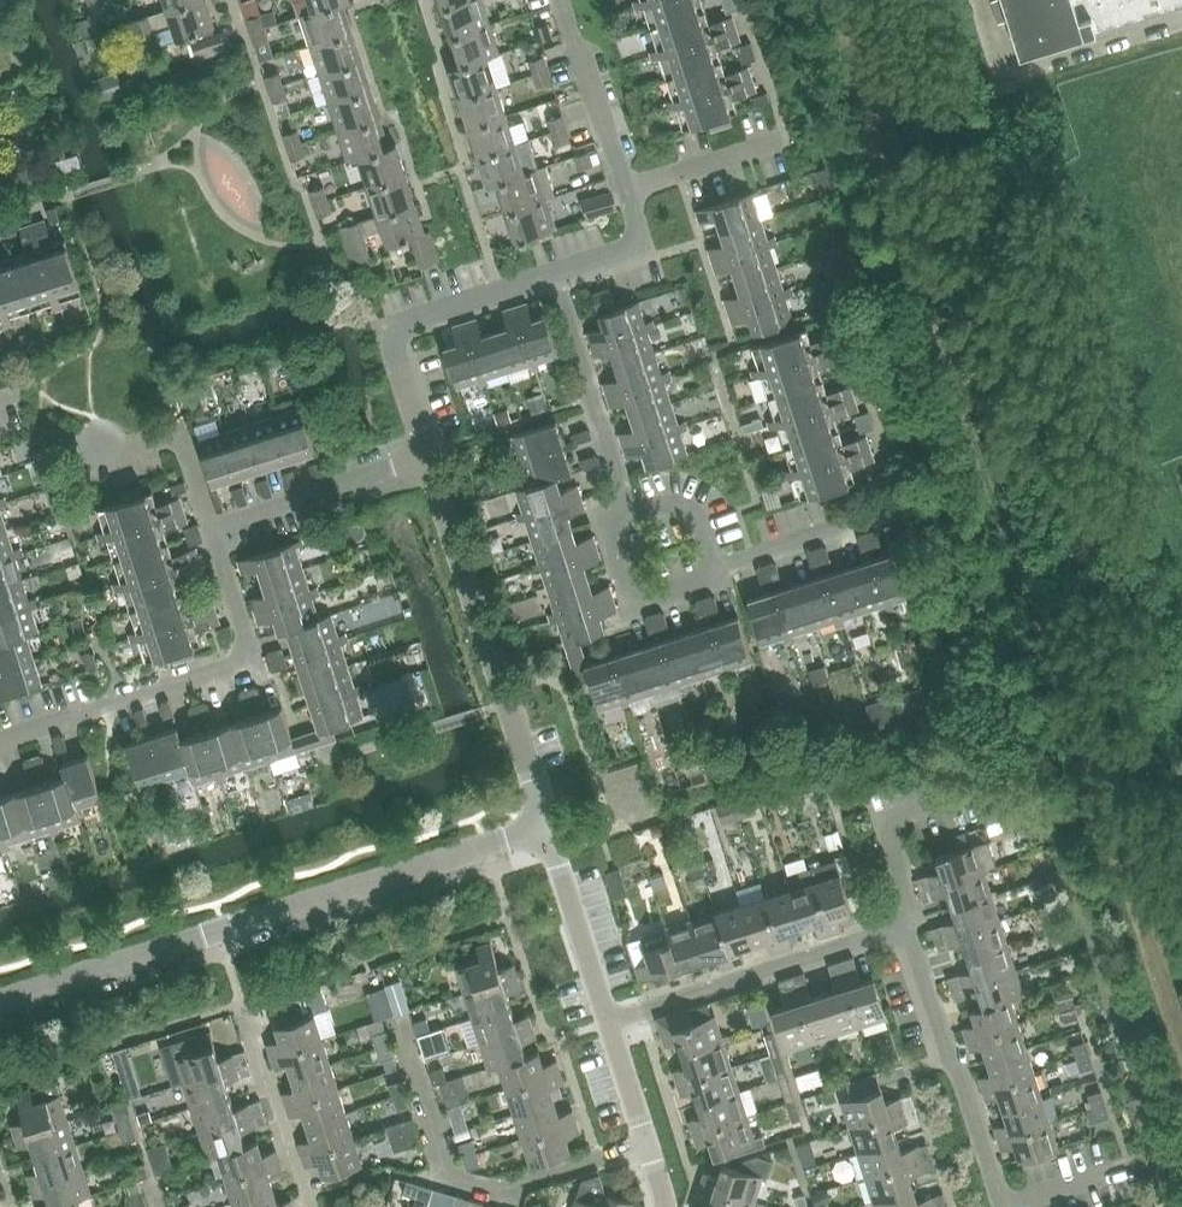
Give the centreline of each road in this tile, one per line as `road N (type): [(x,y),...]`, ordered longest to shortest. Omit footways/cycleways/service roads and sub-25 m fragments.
road 1 (residential): [(0,1002),(547,826)]
road 2 (residential): [(0,741),(241,661),(246,637),(211,530)]
road 3 (residential): [(547,826),(424,456)]
road 4 (residential): [(646,1143),(506,1187),(461,1183),(449,1174),(397,1018)]
road 5 (residential): [(552,274),(625,250),(637,233),(564,0)]
road 6 (residential): [(610,1022),(910,928)]
road 7 (residential): [(424,456),(394,345),(402,323),(552,274)]
road 8 (residential): [(1000,1206),(910,928)]
road 9 (residential): [(629,514),(552,274)]
road 10 (residential): [(211,530),(424,456)]
road 11 (residential): [(610,1022),(547,826)]
road 12 (residential): [(910,928),(892,829),(911,812),(987,788)]
road 13 (residential): [(211,530),(181,431),(126,448),(103,441)]
road 14 (residential): [(715,567),(888,513)]
road 15 (residential): [(715,567),(696,585),(660,595),(636,592),(613,541),(615,524),(629,514)]
road 16 (residential): [(715,567),(699,518),(688,509),(663,504),(629,514)]
road 17 (residential): [(646,1143),(610,1022)]
road 18 (residential): [(1000,1206),(1116,1168)]

